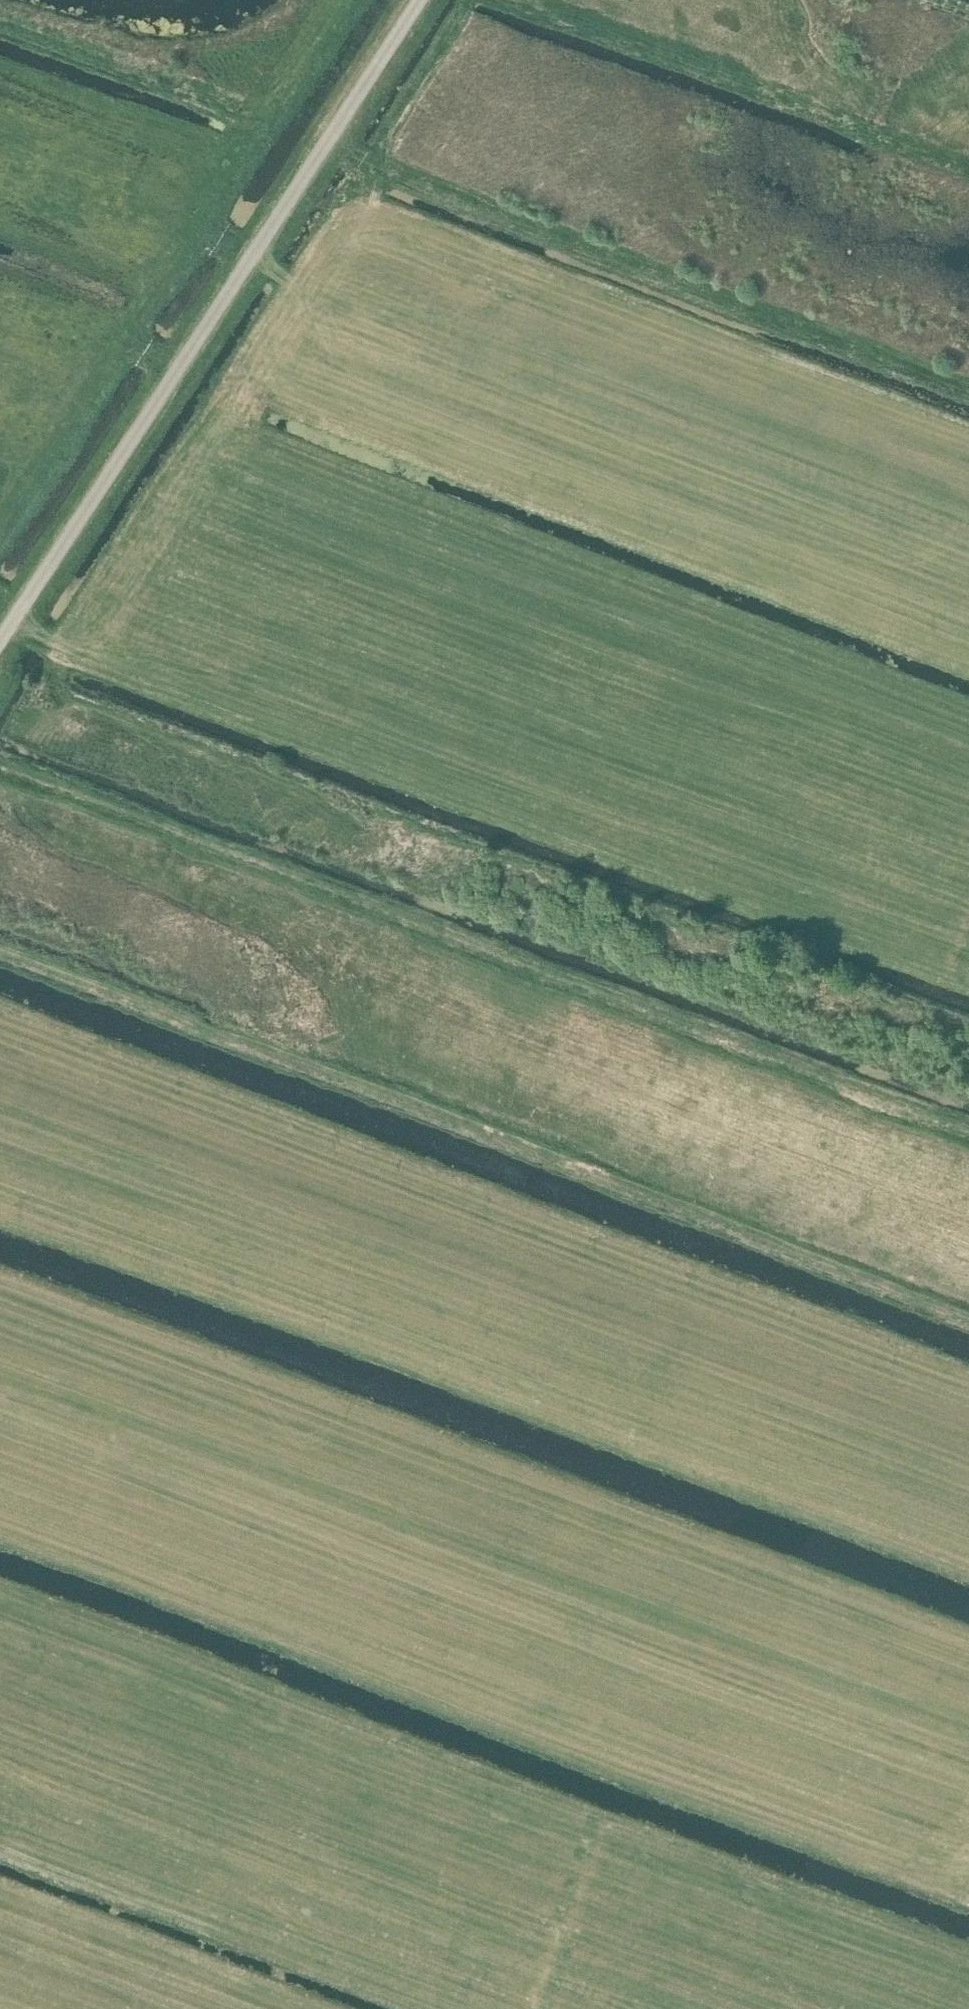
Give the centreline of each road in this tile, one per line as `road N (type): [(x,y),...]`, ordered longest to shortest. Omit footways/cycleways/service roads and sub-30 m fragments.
road 1 (unclassified): [(0,642),(422,0)]

